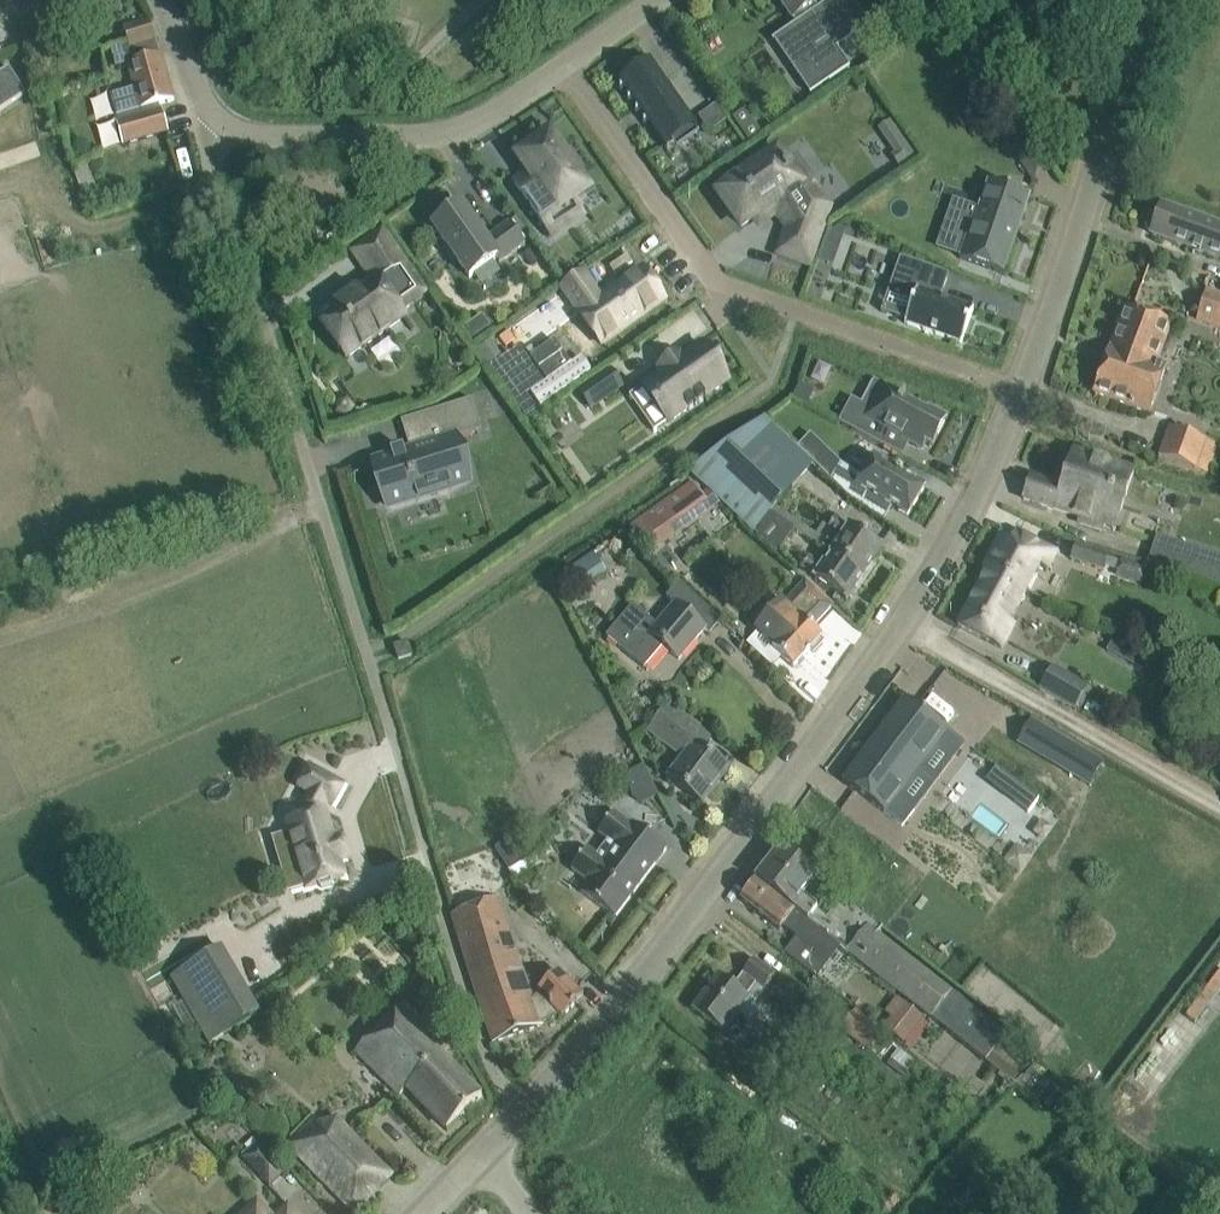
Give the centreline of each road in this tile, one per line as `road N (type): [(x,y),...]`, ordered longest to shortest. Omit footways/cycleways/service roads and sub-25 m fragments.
road 1 (residential): [(521,1117),(481,1059),(212,115)]
road 2 (residential): [(521,1117),(604,1023),(848,704),(968,522),(1024,391)]
road 3 (residential): [(1024,391),(715,281),(566,64)]
road 4 (residential): [(1024,391),(1085,223),(1145,0)]
road 5 (residential): [(212,115),(253,136),(424,137),(468,129),(566,64)]
road 6 (residential): [(212,115),(150,0)]

